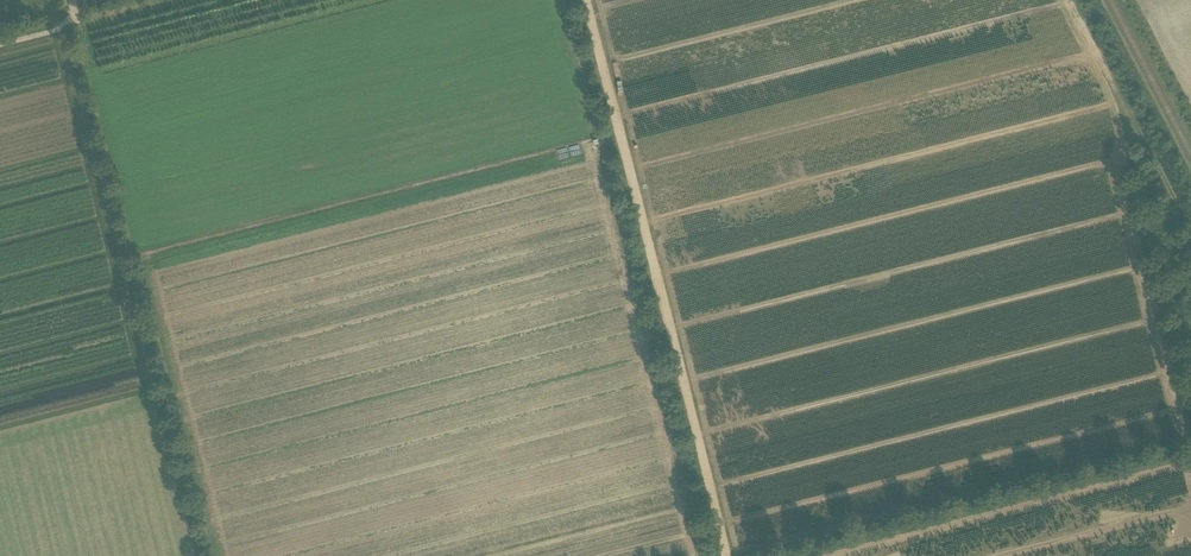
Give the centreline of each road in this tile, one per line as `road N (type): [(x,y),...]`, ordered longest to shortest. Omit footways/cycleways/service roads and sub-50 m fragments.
road 1 (track): [(585,0),(728,555)]
road 2 (track): [(1072,0),(1190,221)]
road 3 (track): [(1141,125),(1139,157),(1174,252),(1190,334)]

